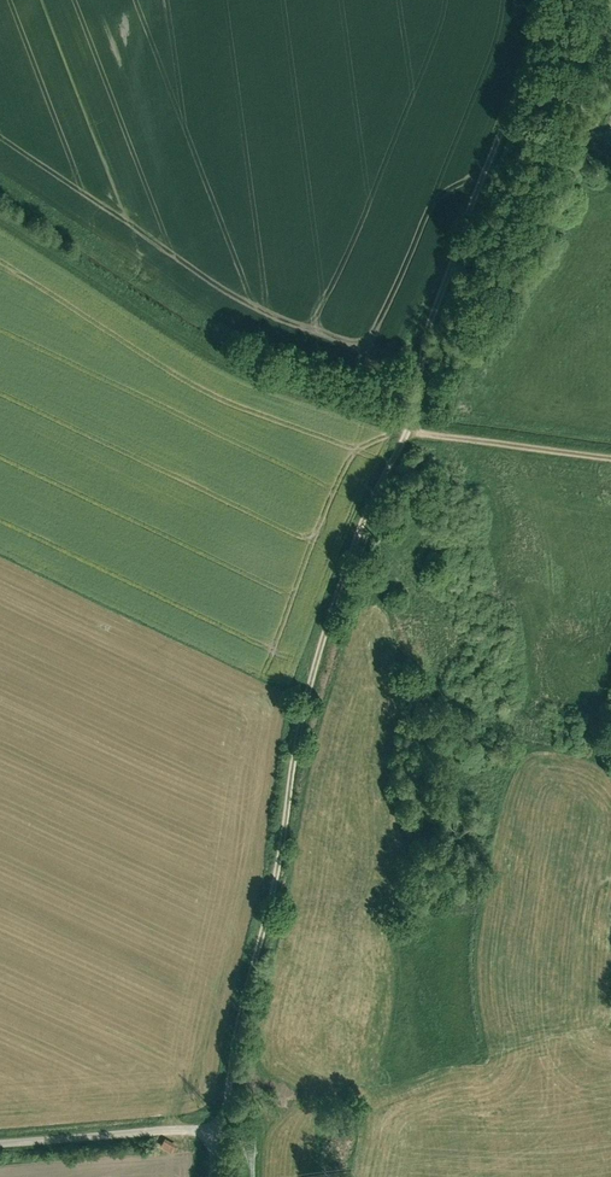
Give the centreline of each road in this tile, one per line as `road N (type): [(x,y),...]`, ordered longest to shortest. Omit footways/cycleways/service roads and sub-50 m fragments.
road 1 (track): [(534,0),(508,96),(422,327),(407,419),(325,605),(251,935),(218,1176)]
road 2 (unclassified): [(0,1144),(222,1131)]
road 3 (track): [(400,432),(610,459)]

